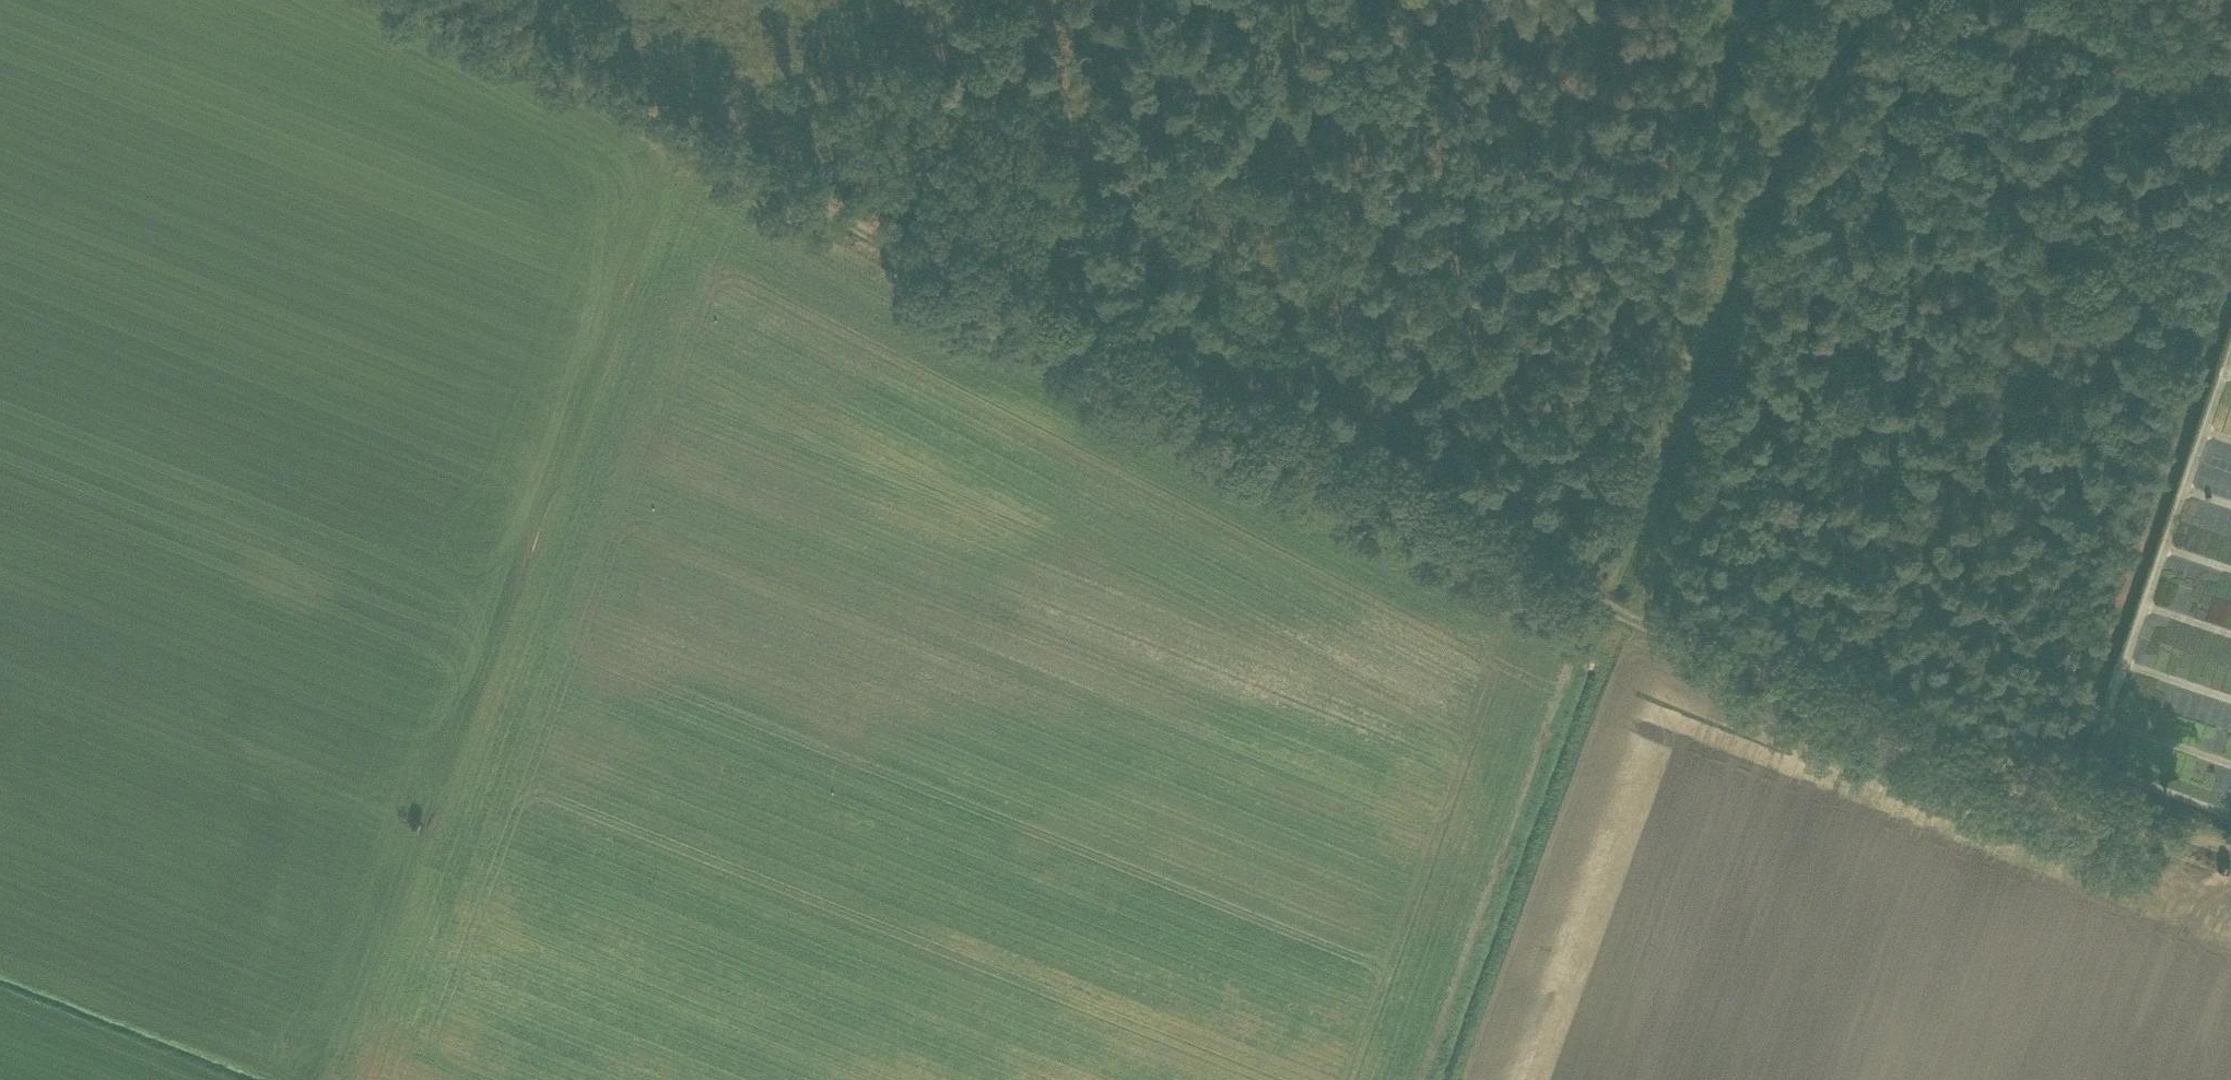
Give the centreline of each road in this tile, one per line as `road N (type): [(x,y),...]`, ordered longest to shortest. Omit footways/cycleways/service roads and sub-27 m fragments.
road 1 (track): [(392,0),(1653,635)]
road 2 (track): [(1653,635),(2230,859)]

